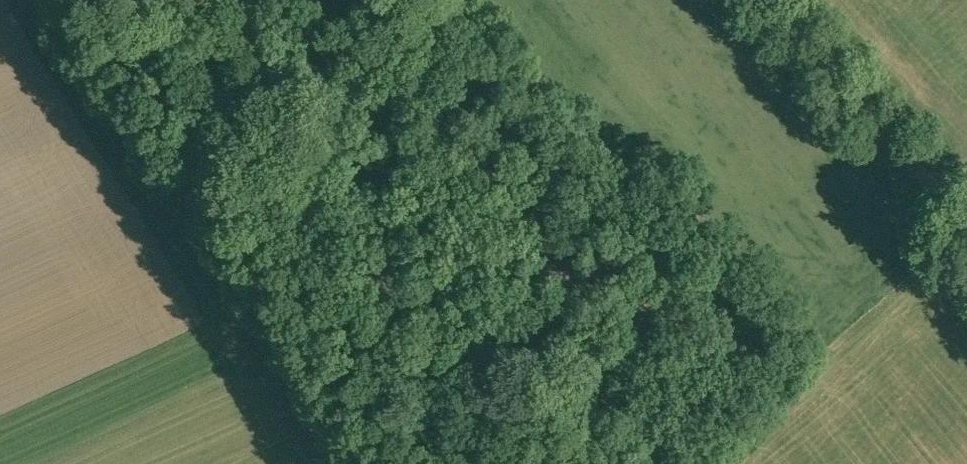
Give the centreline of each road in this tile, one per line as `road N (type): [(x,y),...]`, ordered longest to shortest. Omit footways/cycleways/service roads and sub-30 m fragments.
road 1 (unclassified): [(966,234),(767,0)]

